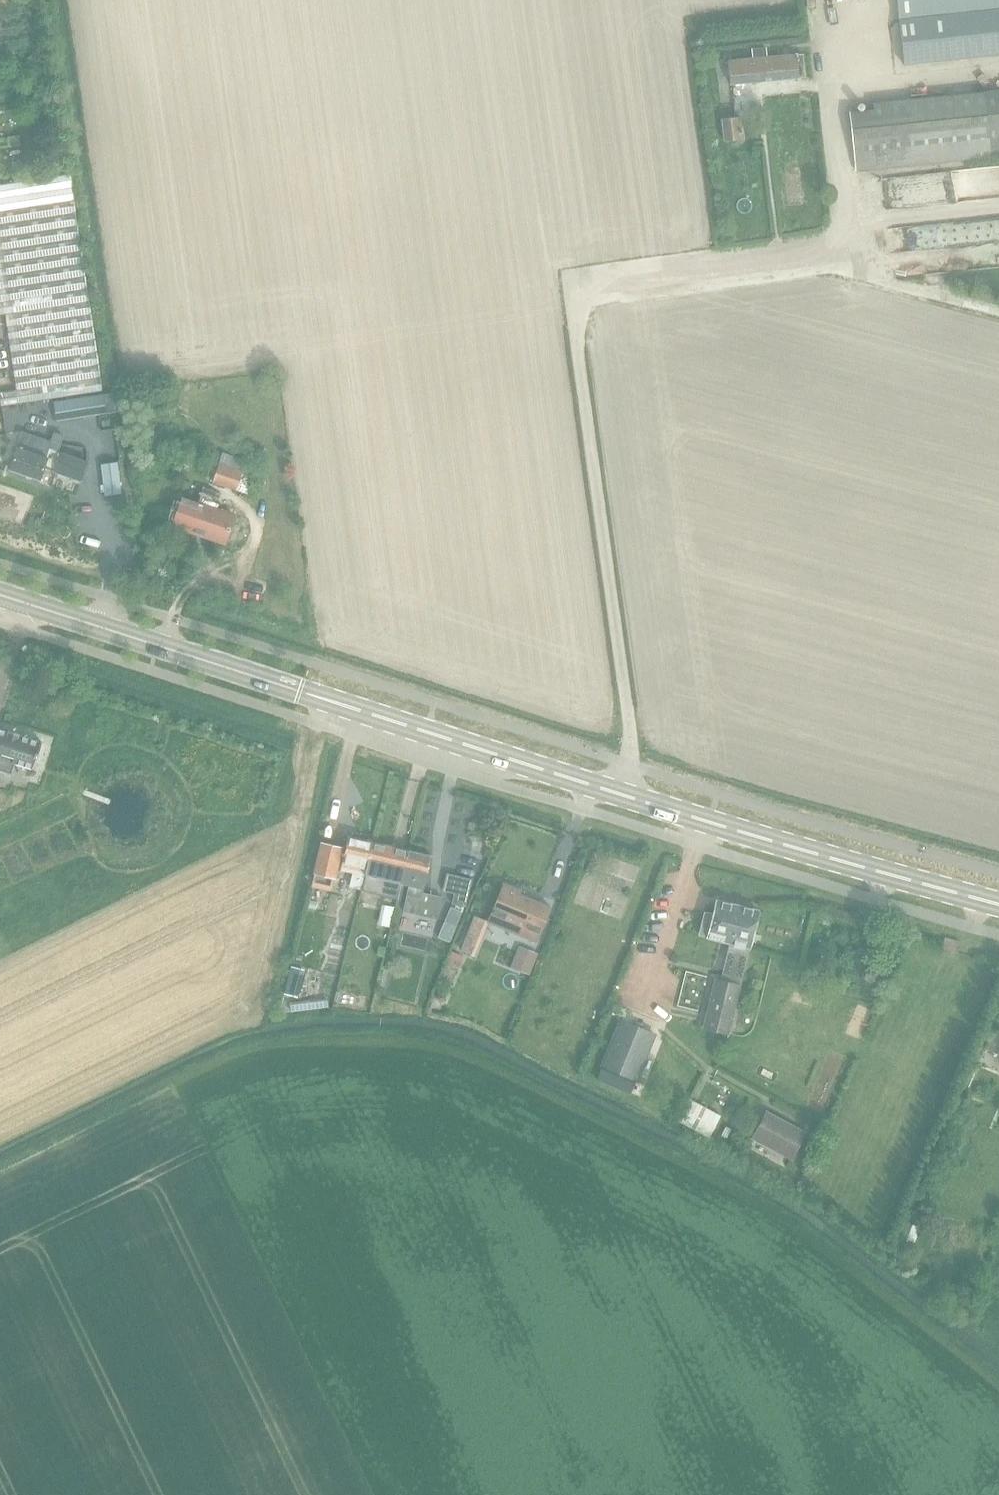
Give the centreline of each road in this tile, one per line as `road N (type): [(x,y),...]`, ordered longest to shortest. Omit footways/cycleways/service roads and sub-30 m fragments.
road 1 (secondary): [(0,595),(998,899)]

